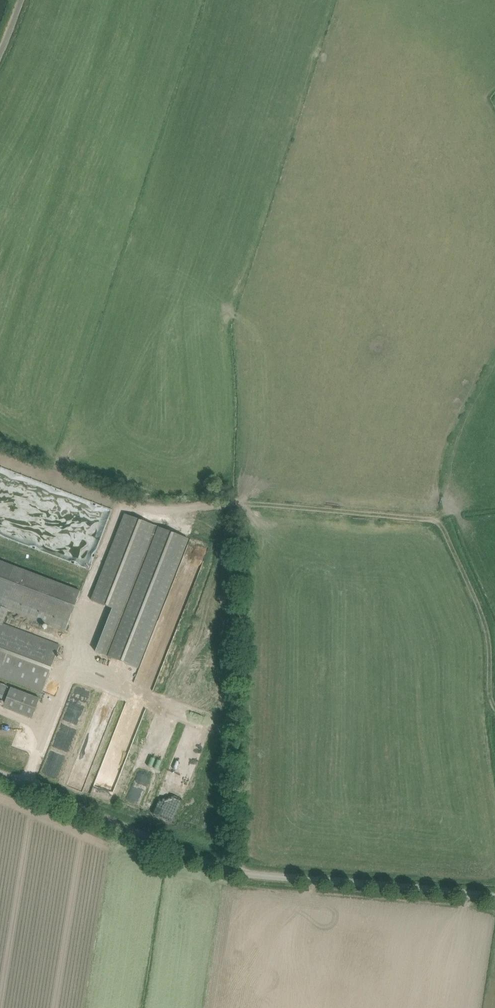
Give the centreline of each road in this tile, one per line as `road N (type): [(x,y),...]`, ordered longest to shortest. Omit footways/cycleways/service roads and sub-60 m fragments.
road 1 (unclassified): [(494,899),(214,866),(0,774)]

